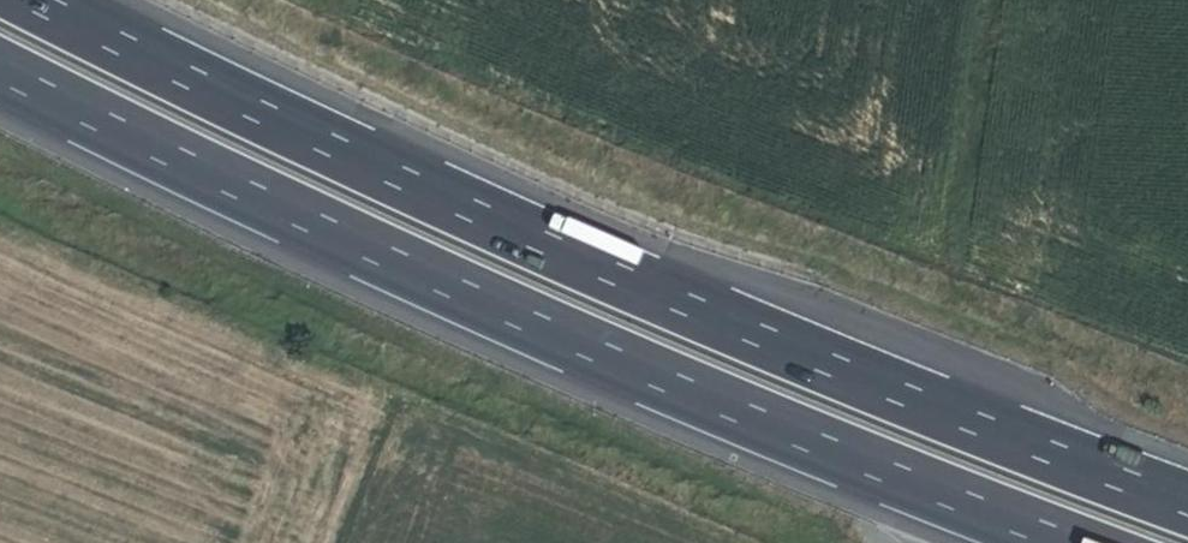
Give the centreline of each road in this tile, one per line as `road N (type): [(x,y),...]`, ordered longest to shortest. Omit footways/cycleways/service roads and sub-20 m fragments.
road 1 (motorway): [(1187,498),(422,196),(17,0)]
road 2 (motorway): [(0,78),(390,266),(734,412),(1079,542)]

